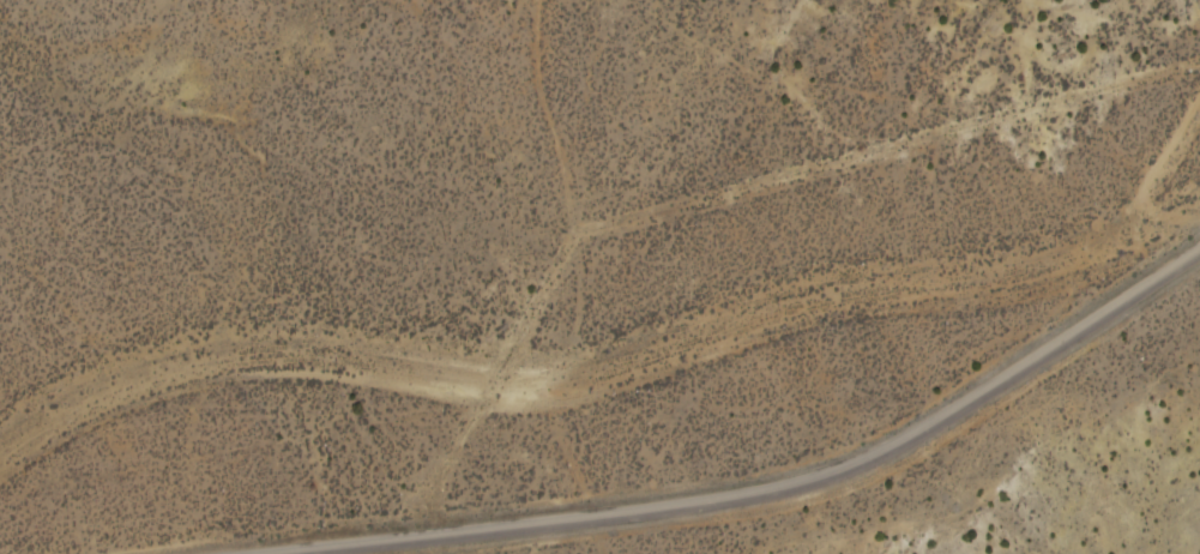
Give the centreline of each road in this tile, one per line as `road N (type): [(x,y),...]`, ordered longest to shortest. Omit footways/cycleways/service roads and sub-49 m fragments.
road 1 (track): [(0,443),(212,351),(432,377),(1014,257),(1127,211)]
road 2 (tertiary): [(1199,253),(970,402),(791,492),(277,553)]
road 3 (track): [(1127,211),(1157,127),(1199,86)]

